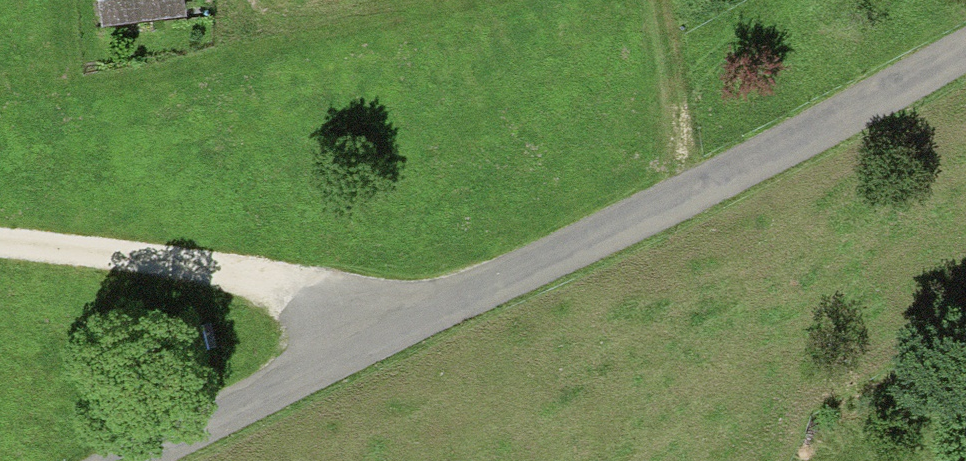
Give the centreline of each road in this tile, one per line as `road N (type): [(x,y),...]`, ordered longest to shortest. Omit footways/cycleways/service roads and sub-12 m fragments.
road 1 (unclassified): [(965,53),(155,460)]
road 2 (track): [(0,243),(274,284),(423,325)]
road 3 (track): [(680,201),(672,0)]

